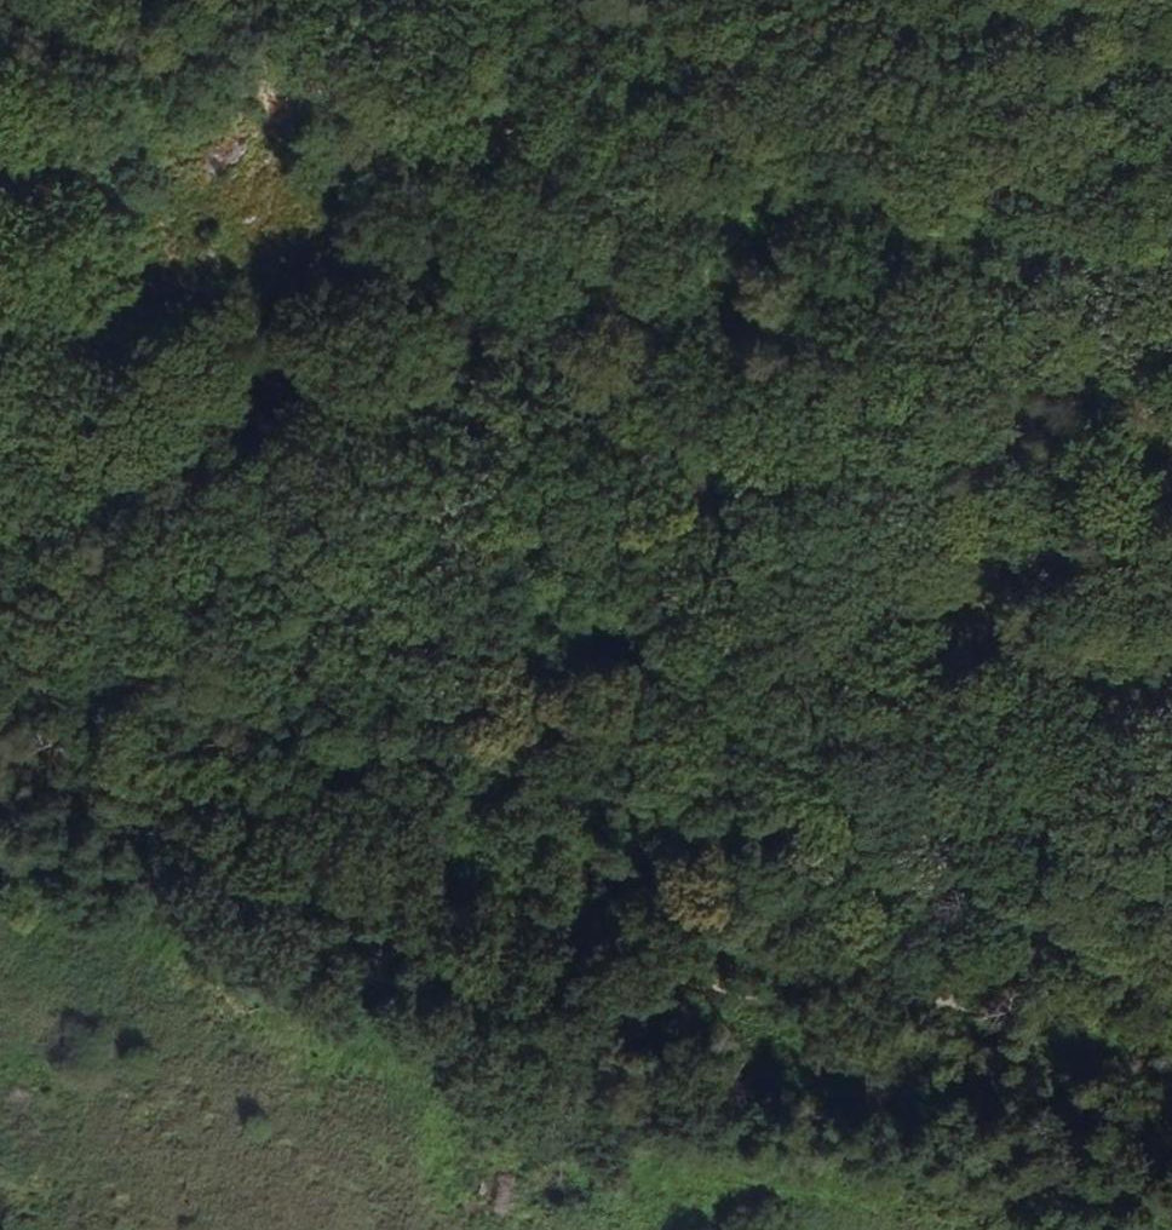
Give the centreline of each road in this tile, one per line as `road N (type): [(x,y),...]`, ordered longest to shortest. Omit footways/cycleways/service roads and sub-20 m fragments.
road 1 (track): [(597,139),(477,133),(301,85),(224,35),(187,0)]
road 2 (track): [(975,133),(913,115),(760,101),(707,105),(661,141),(634,146),(597,139)]

